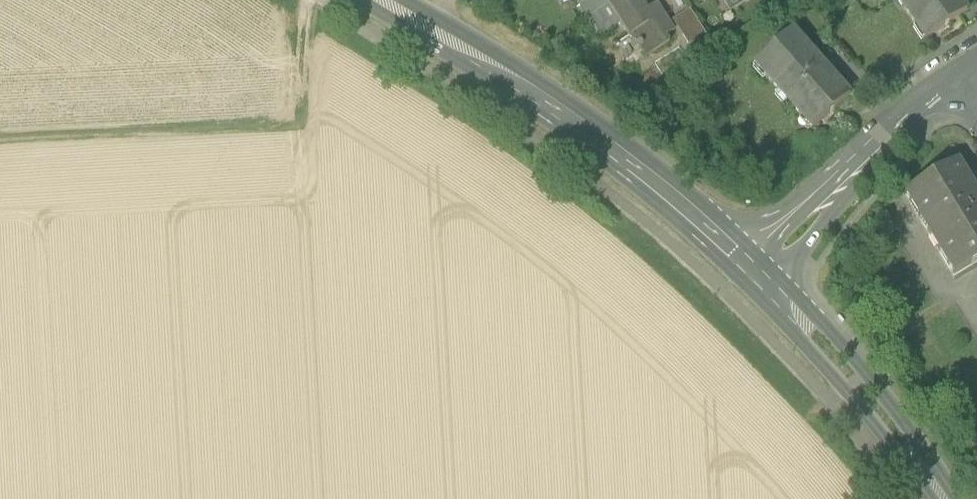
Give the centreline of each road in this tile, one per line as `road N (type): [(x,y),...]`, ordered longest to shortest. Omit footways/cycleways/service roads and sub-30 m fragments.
road 1 (tertiary): [(752,272),(609,150),(377,0)]
road 2 (track): [(0,133),(294,116),(307,105),(307,0)]
road 3 (tertiary): [(934,498),(892,430),(752,272)]
road 4 (residential): [(752,272),(961,70)]

